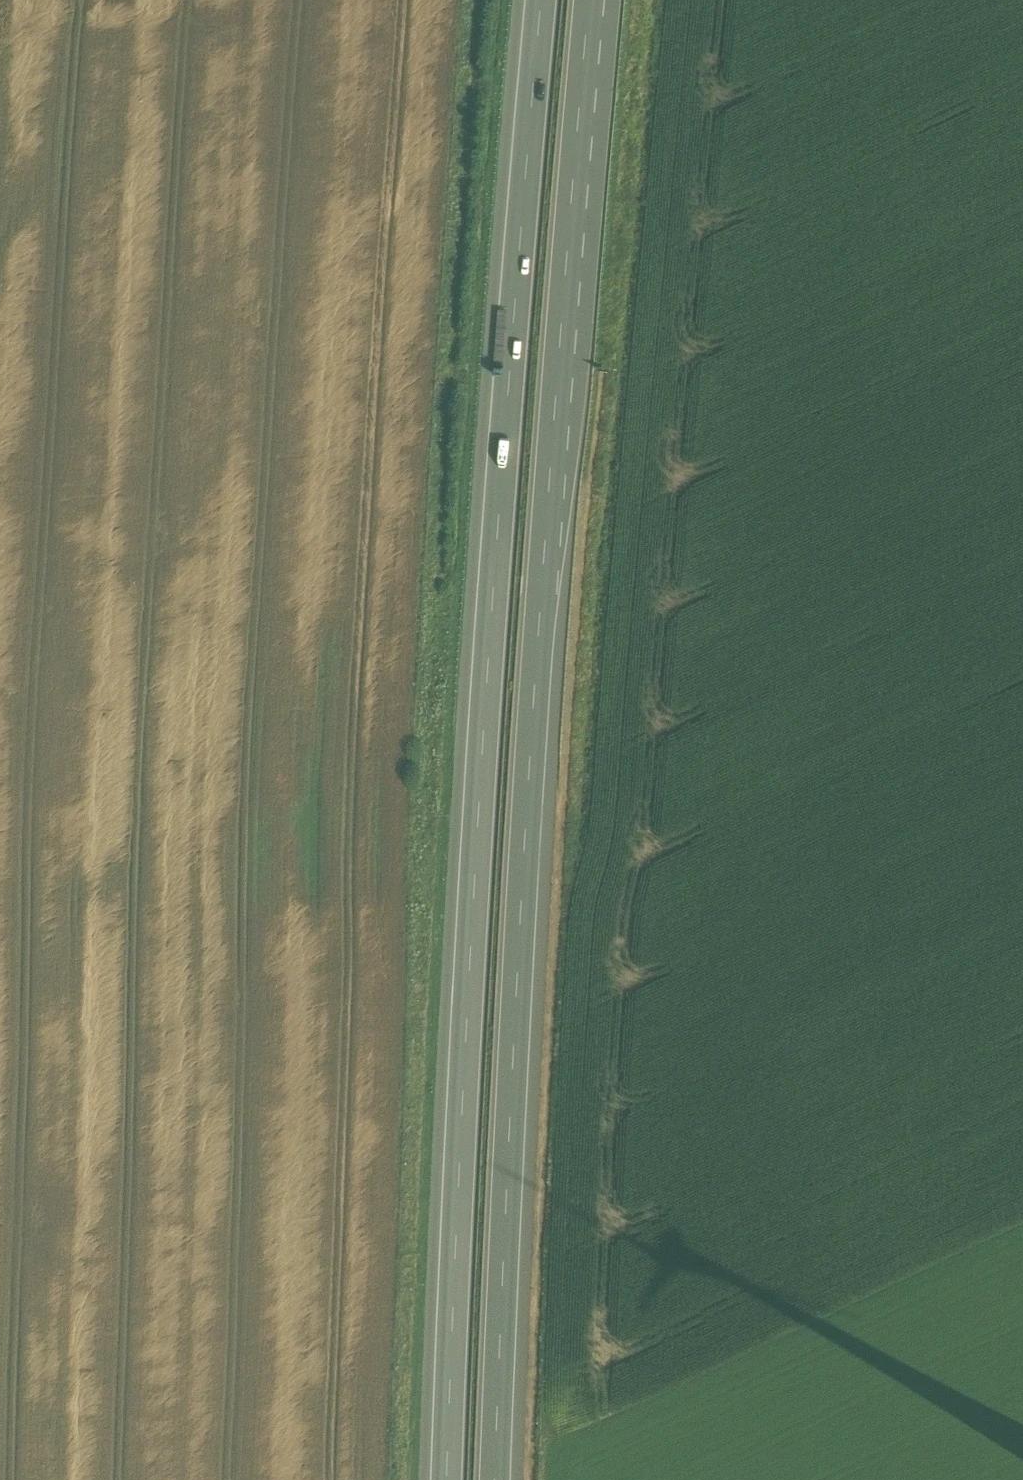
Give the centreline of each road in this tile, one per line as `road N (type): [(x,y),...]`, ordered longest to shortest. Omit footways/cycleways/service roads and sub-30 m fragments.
road 1 (motorway): [(498,1479),(539,648),(593,0)]
road 2 (motorway): [(531,0),(445,1265),(438,1479)]

